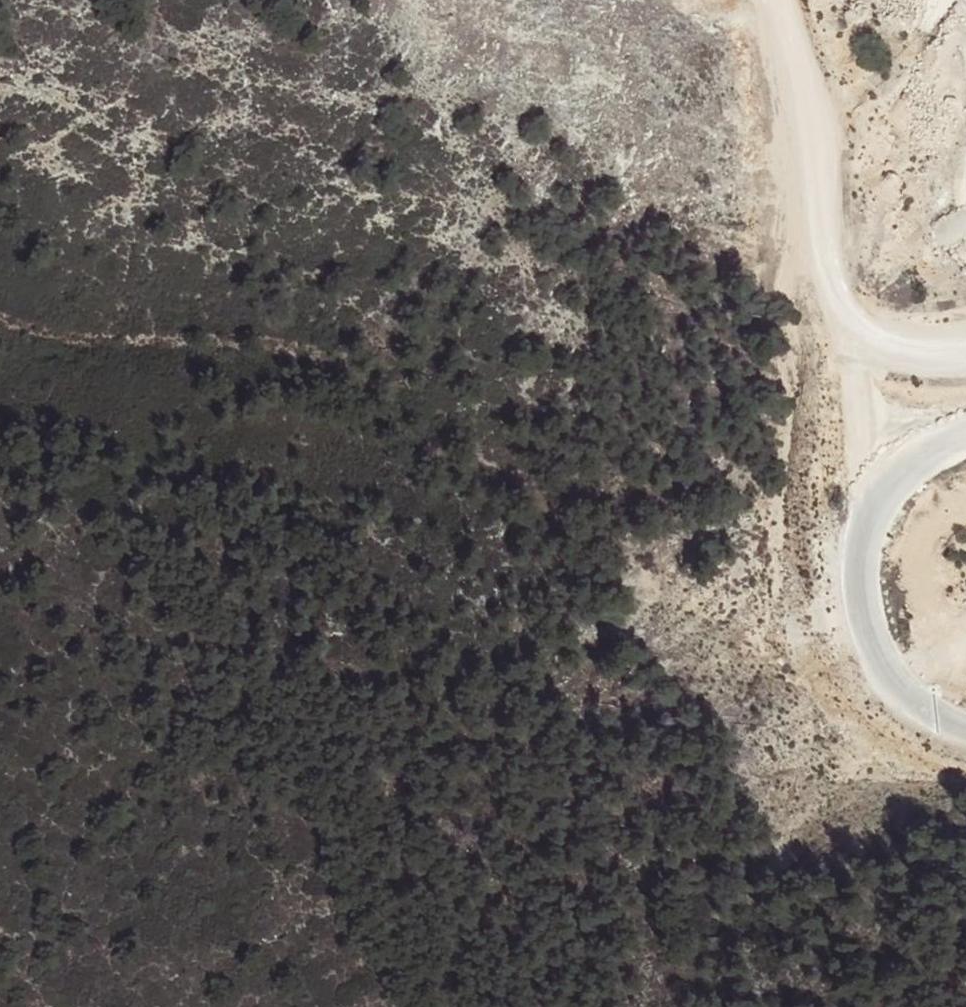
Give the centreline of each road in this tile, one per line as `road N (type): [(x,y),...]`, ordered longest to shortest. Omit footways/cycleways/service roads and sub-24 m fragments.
road 1 (track): [(965,350),(876,346),(851,332),(839,310),(820,135),(786,0)]
road 2 (track): [(893,483),(872,464),(863,439),(851,332)]

